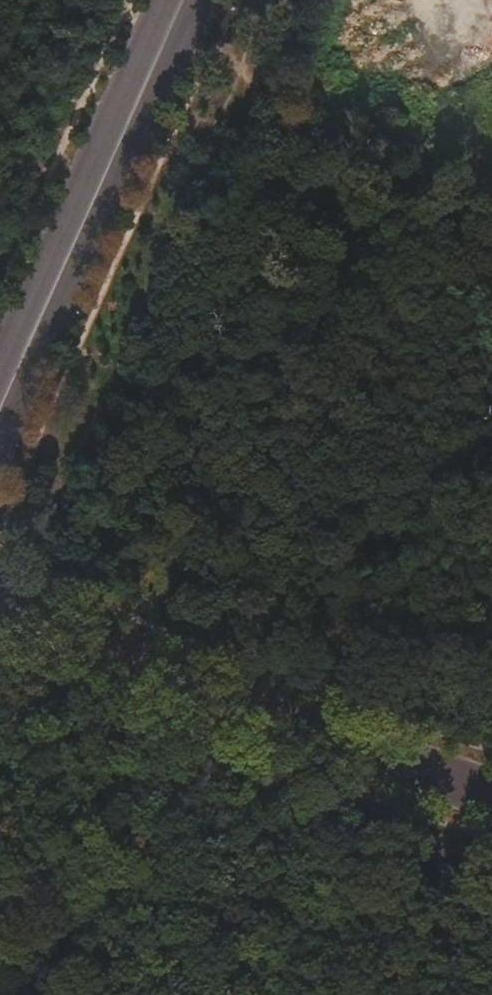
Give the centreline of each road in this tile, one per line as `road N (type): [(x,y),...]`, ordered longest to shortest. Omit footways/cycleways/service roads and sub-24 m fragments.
road 1 (secondary): [(491,793),(211,695),(0,602)]
road 2 (secondary): [(0,403),(181,0)]

